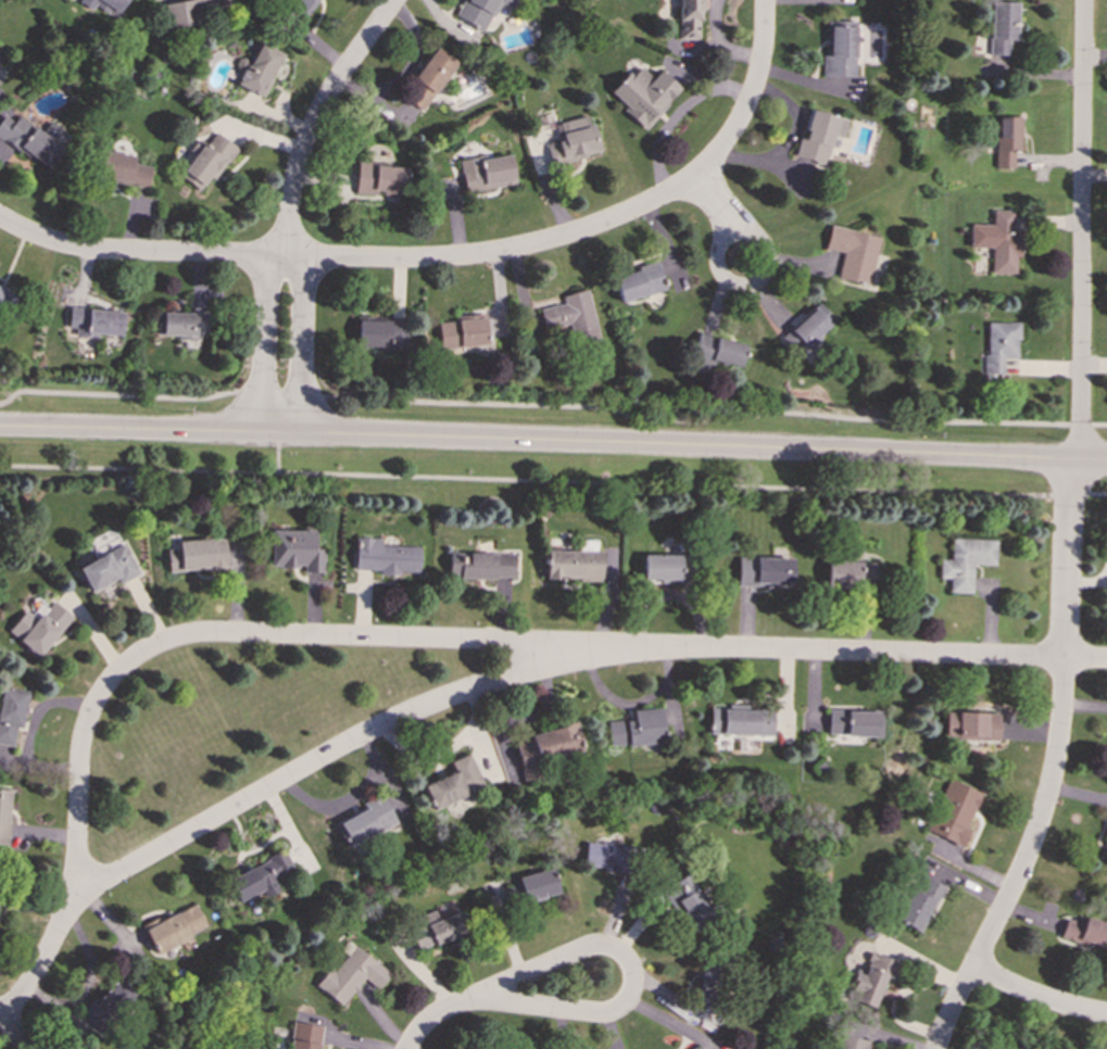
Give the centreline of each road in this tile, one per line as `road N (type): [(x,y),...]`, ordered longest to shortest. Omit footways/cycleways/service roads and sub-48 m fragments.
road 1 (residential): [(1065,659),(614,652),(364,637),(169,641),(129,662),(96,704),(80,756),(75,895),(2,1021)]
road 2 (secondary): [(1106,462),(0,429)]
road 3 (residential): [(280,260),(491,254),(596,227),(694,181),(755,89),(764,0)]
road 4 (residential): [(1075,462),(1060,723),(1048,791),(936,1048)]
road 5 (residential): [(75,895),(375,730),(487,684),(614,652)]
road 6 (residential): [(1075,462),(1083,0)]
road 7 (residential): [(519,980),(492,998),(608,1012),(632,983),(624,958),(604,948),(519,980)]
road 8 (residential): [(280,260),(291,182),(311,126),(396,0)]
road 9 (residential): [(280,260),(83,249),(0,221)]
road 10 (residential): [(301,434),(300,278),(280,260)]
road 11 (residential): [(280,260),(263,303),(262,434)]
road 12 (residential): [(1106,1016),(973,971)]
road 13 (residential): [(721,275),(743,287),(762,278),(768,262),(763,244),(728,227)]

